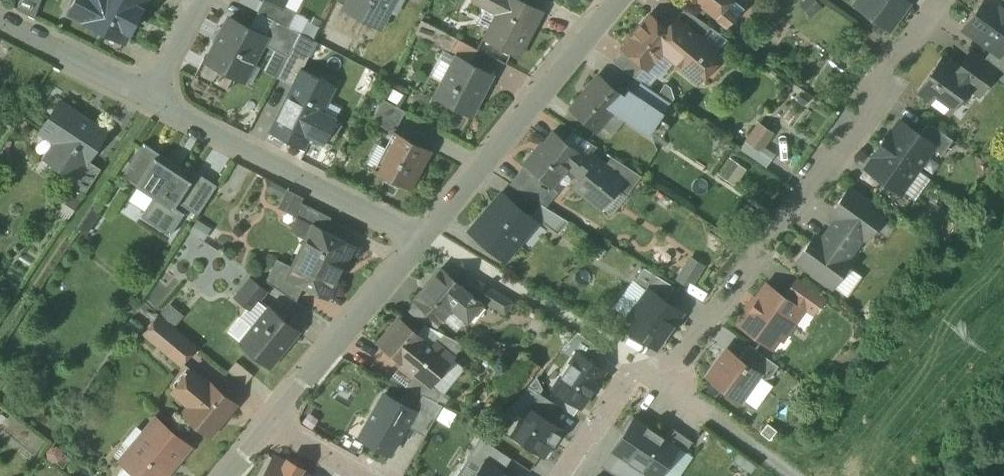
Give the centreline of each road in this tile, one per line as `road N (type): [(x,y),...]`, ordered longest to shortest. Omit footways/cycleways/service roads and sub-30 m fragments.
road 1 (residential): [(939,0),(689,346),(658,375)]
road 2 (residential): [(621,0),(421,238)]
road 3 (residential): [(149,99),(421,238)]
road 4 (residential): [(421,238),(274,421)]
road 5 (residential): [(0,27),(149,99)]
road 6 (residential): [(564,475),(624,388),(658,375)]

